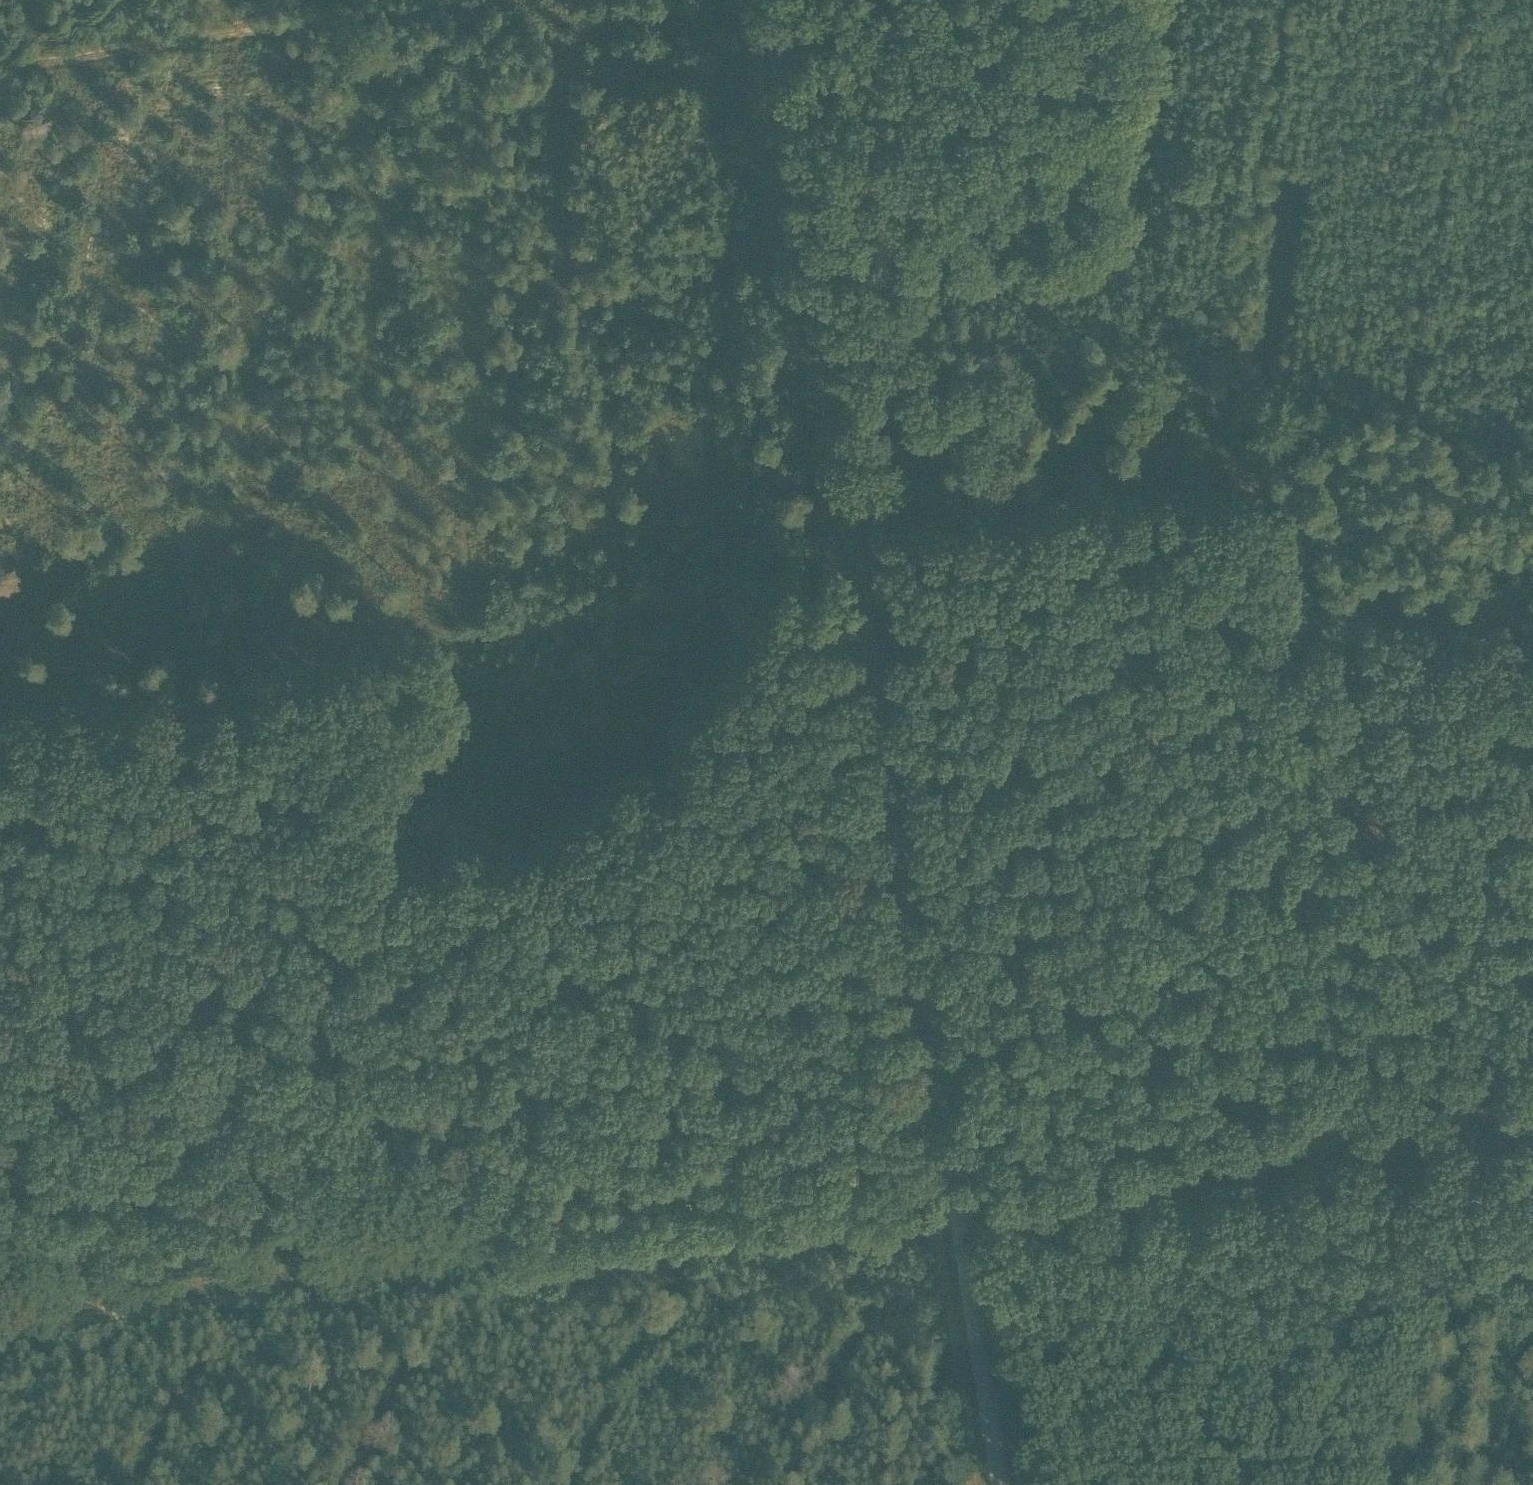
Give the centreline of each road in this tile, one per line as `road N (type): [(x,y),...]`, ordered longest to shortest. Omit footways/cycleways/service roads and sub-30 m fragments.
road 1 (unclassified): [(772,0),(956,1191)]
road 2 (track): [(937,1195),(0,1336)]
road 3 (track): [(0,715),(856,559)]
road 4 (unclassified): [(1532,1105),(956,1191)]
road 5 (track): [(850,520),(919,522),(1220,487),(1236,391)]
road 6 (track): [(0,59),(406,0)]
road 7 (unclassified): [(956,1191),(1002,1484)]

